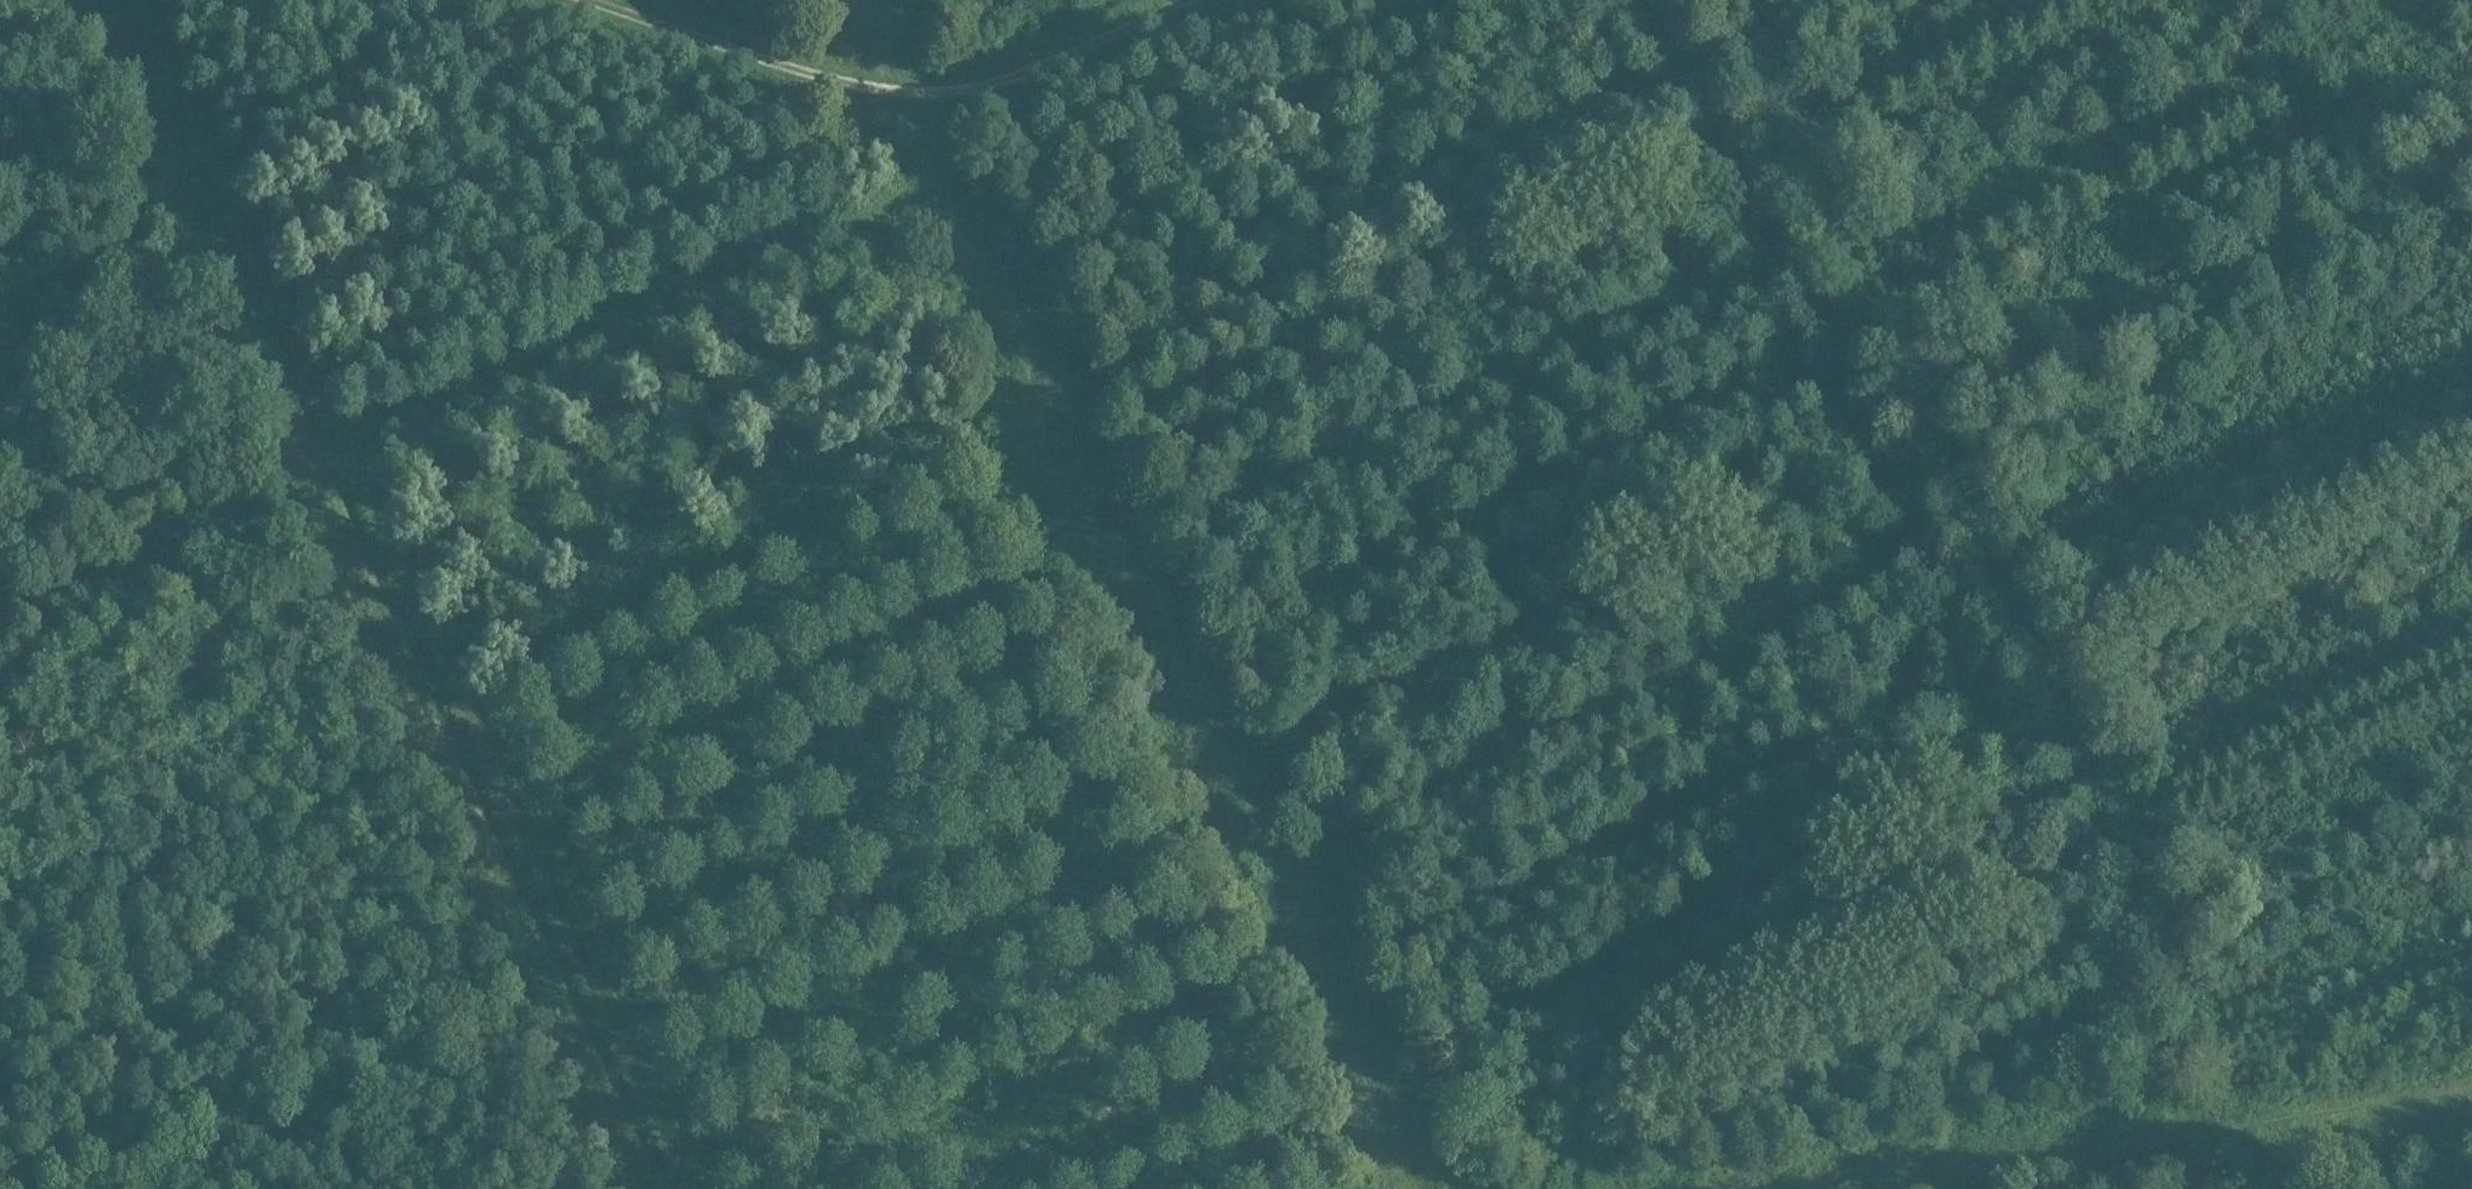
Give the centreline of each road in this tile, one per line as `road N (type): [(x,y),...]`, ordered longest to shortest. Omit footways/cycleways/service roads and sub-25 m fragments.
road 1 (track): [(1411,1188),(1112,527),(958,259),(927,183),(923,142),(945,96)]
road 2 (track): [(0,614),(927,183)]
road 3 (track): [(2471,1093),(1843,1188)]
road 4 (track): [(1190,0),(1009,80),(945,96),(829,83),(590,0)]

